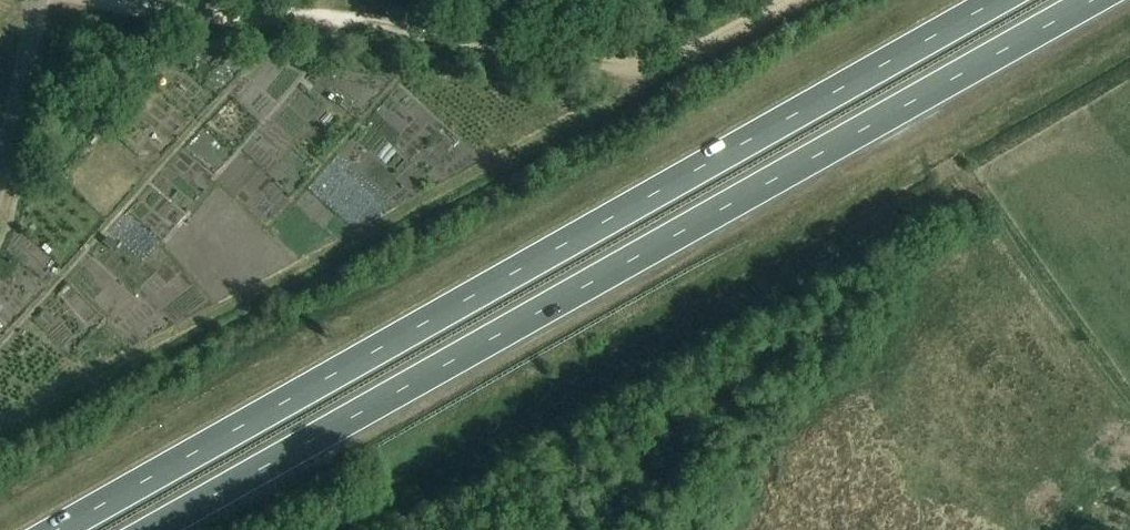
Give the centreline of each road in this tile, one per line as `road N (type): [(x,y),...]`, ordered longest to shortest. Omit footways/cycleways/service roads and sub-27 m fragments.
road 1 (trunk): [(156,529),(1097,0)]
road 2 (trunk): [(1001,0),(60,529)]
road 3 (track): [(777,0),(665,57),(632,61),(498,40)]
road 4 (unclassified): [(0,168),(40,0)]

